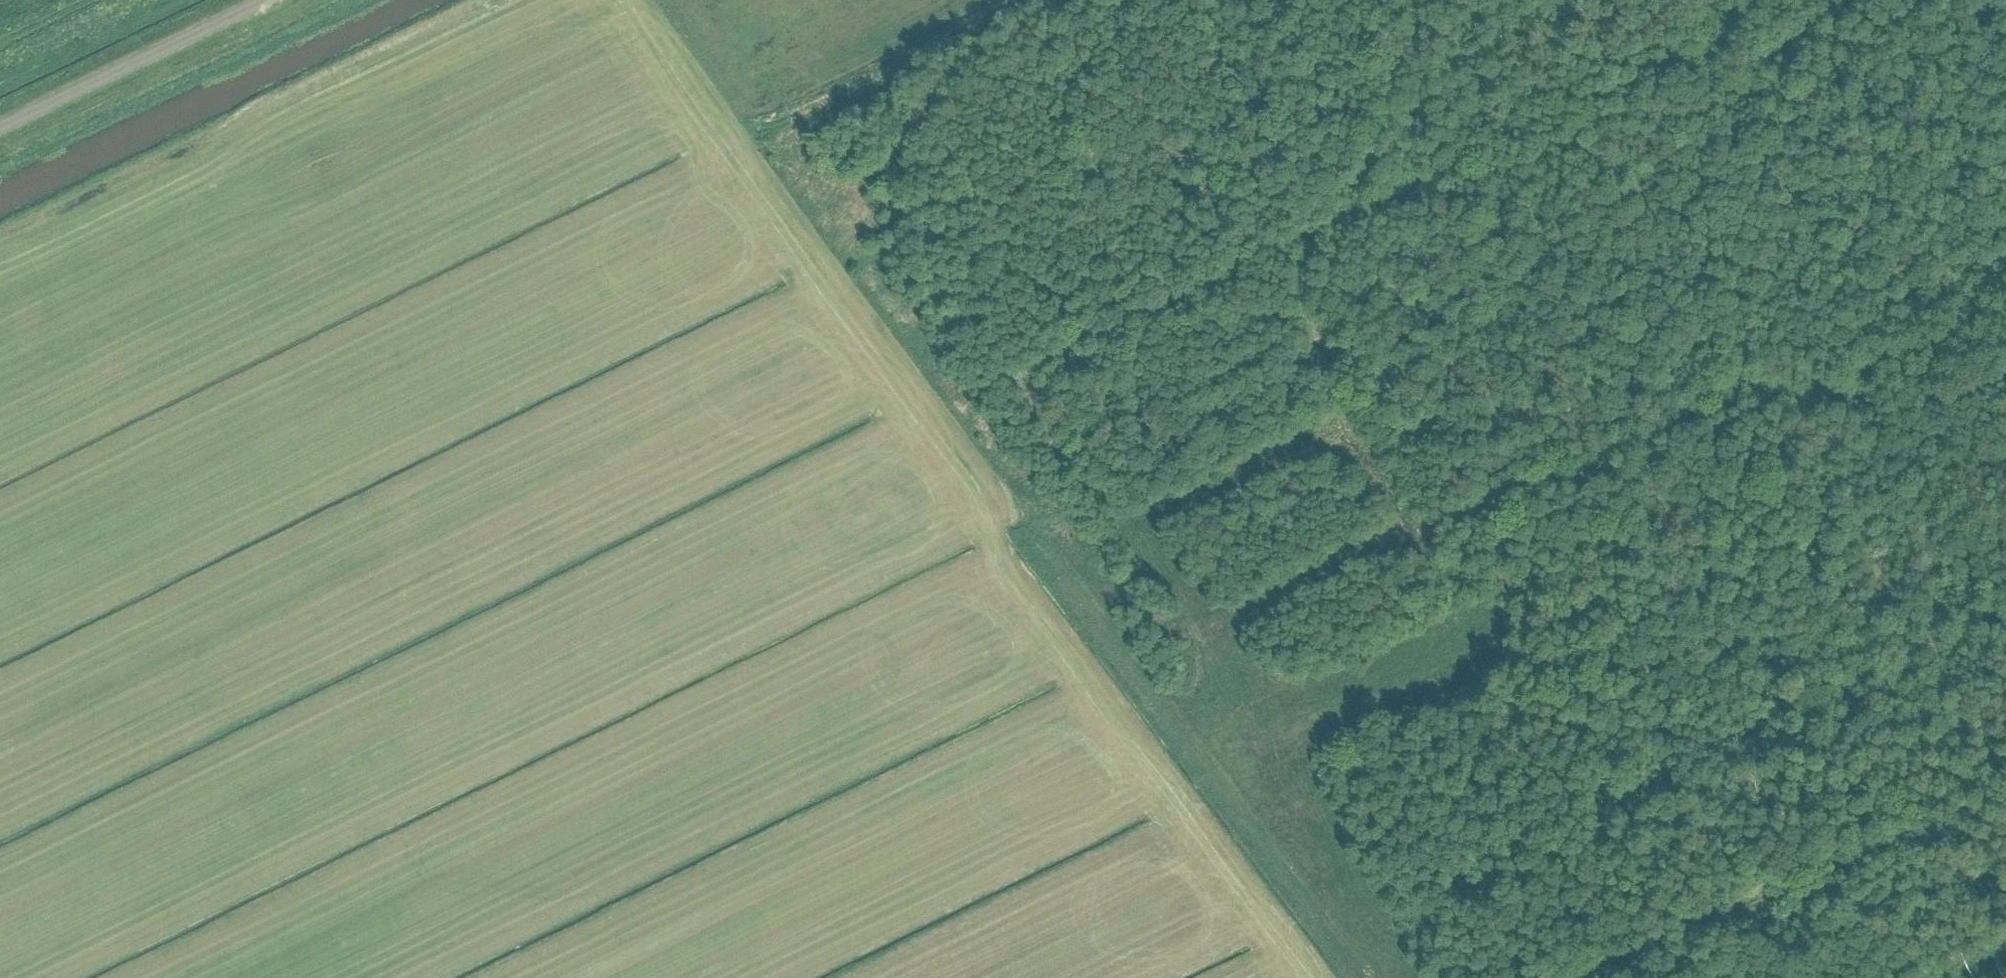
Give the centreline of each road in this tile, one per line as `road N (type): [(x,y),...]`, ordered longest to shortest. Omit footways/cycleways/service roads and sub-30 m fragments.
road 1 (track): [(1363,977),(644,0)]
road 2 (track): [(490,0),(0,234)]
road 3 (unclassified): [(0,126),(264,0)]

